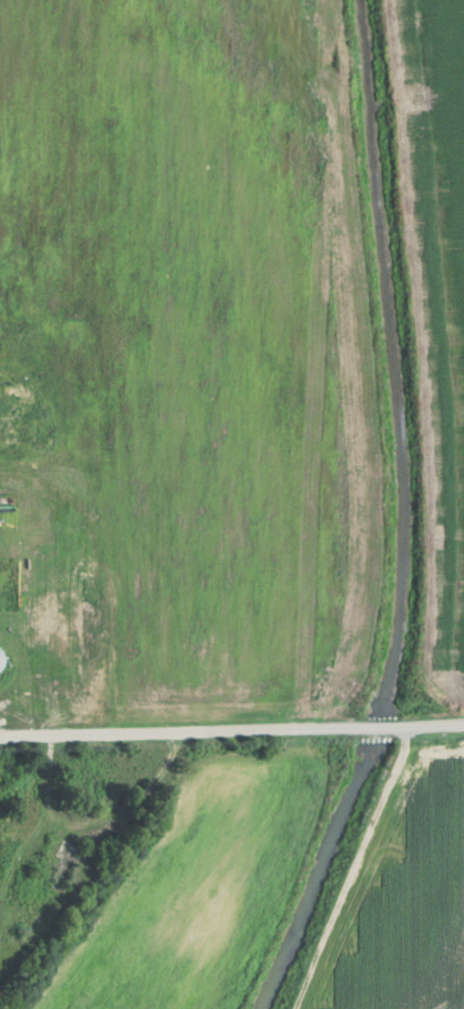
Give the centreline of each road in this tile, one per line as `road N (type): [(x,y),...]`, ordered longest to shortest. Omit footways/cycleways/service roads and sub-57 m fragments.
road 1 (residential): [(0,736),(463,722)]

